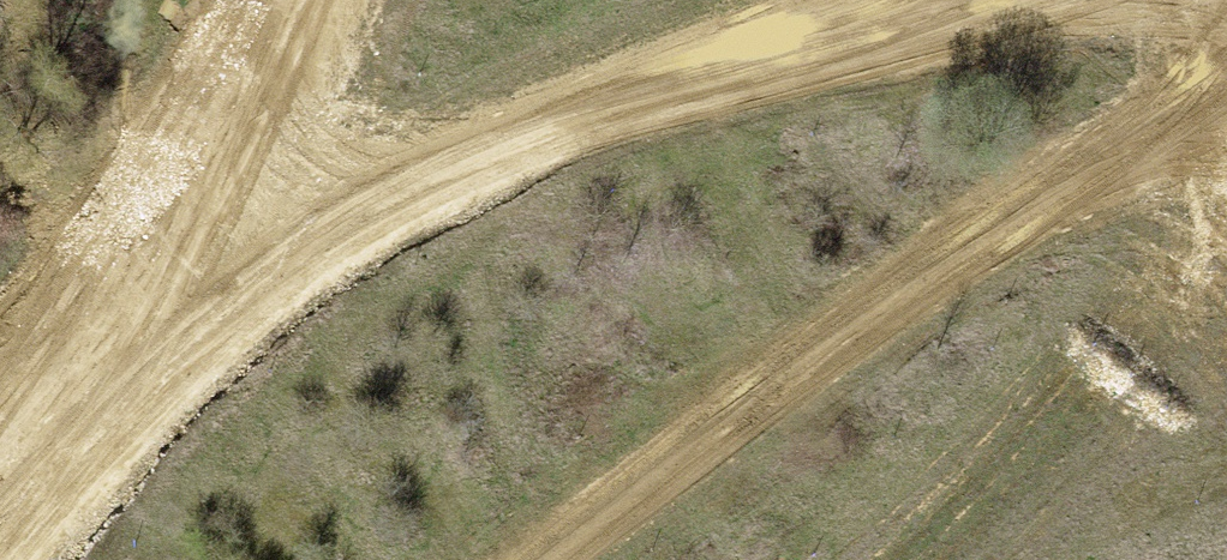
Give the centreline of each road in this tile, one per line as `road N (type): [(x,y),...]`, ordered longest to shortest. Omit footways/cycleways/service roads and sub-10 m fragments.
road 1 (track): [(908,0),(606,114),(104,342)]
road 2 (track): [(1226,41),(1056,195),(562,559)]
road 3 (track): [(267,0),(104,342)]
road 4 (track): [(104,342),(0,474)]

